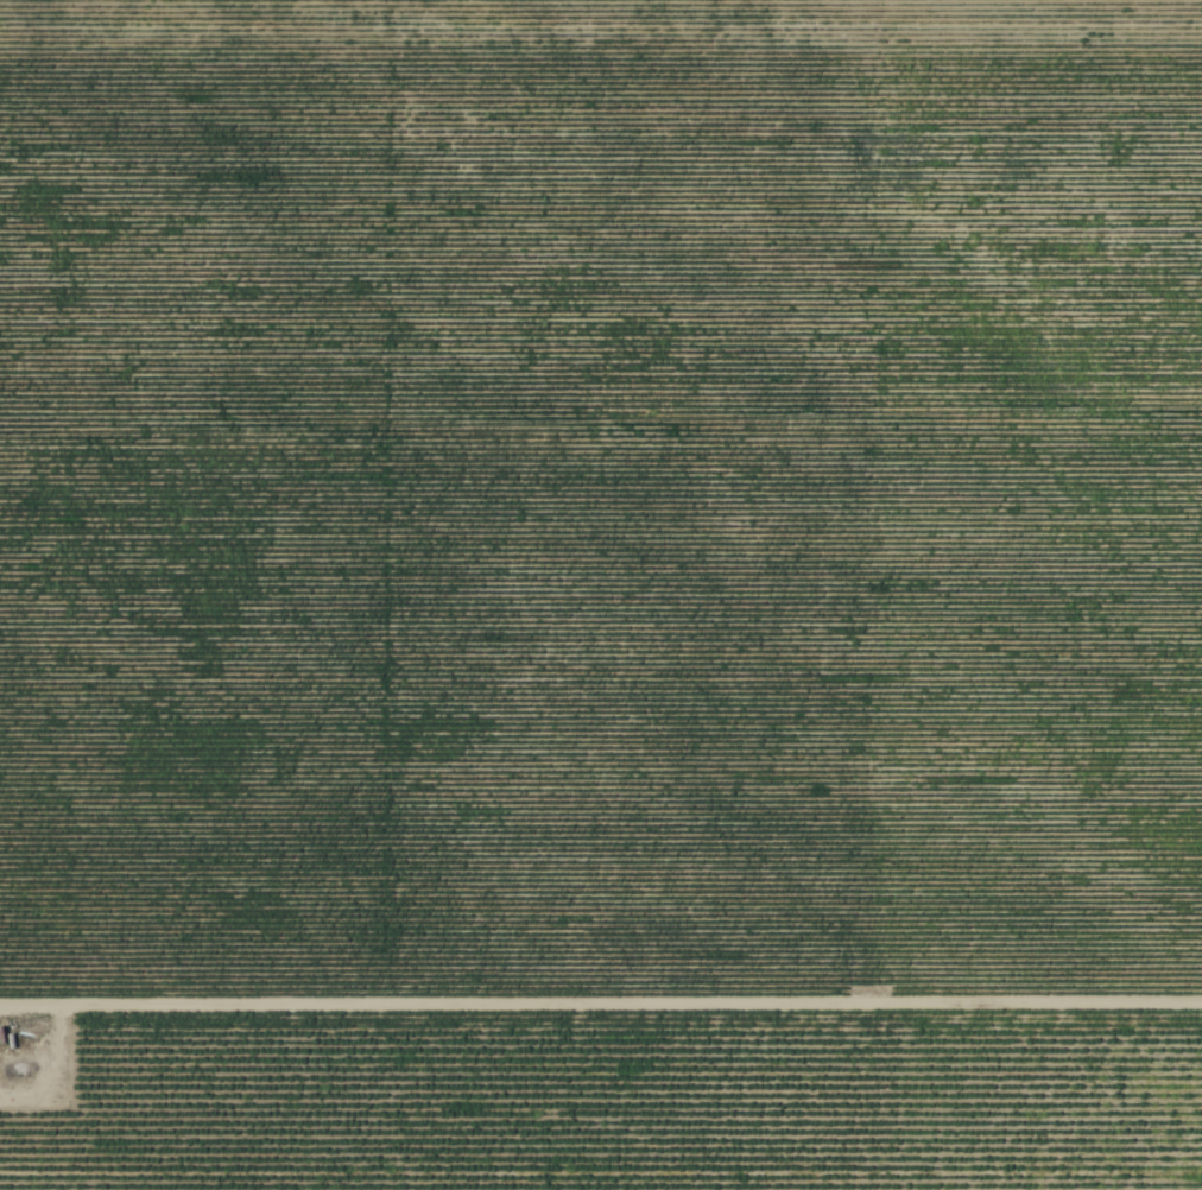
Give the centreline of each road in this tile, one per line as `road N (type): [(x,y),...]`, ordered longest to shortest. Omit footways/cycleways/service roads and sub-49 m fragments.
road 1 (track): [(0,1011),(1201,1008)]

